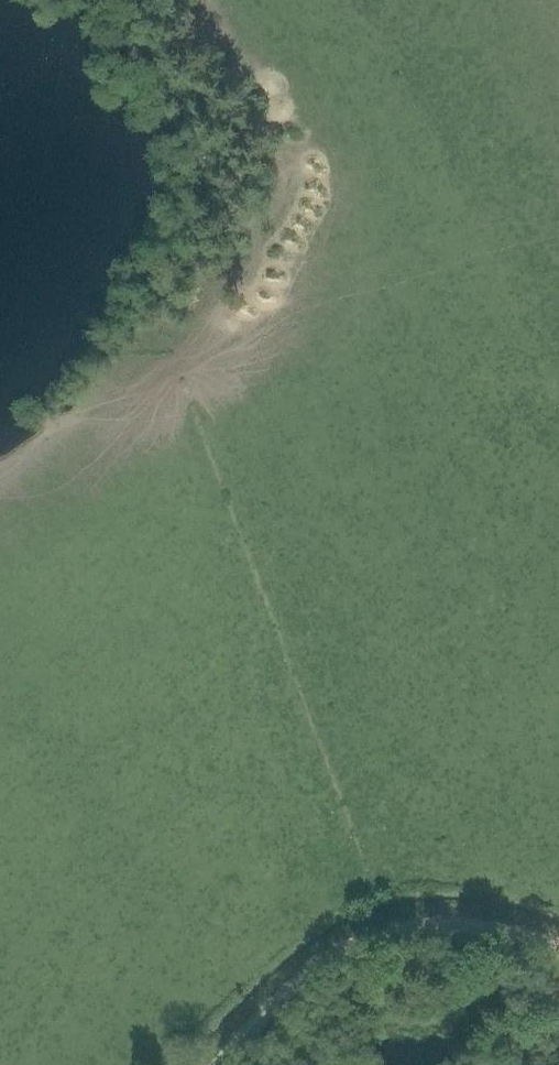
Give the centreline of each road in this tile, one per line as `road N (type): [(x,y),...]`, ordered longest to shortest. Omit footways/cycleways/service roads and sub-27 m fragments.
road 1 (track): [(216,1064),(312,970),(362,938),(444,920),(490,924),(558,948)]

